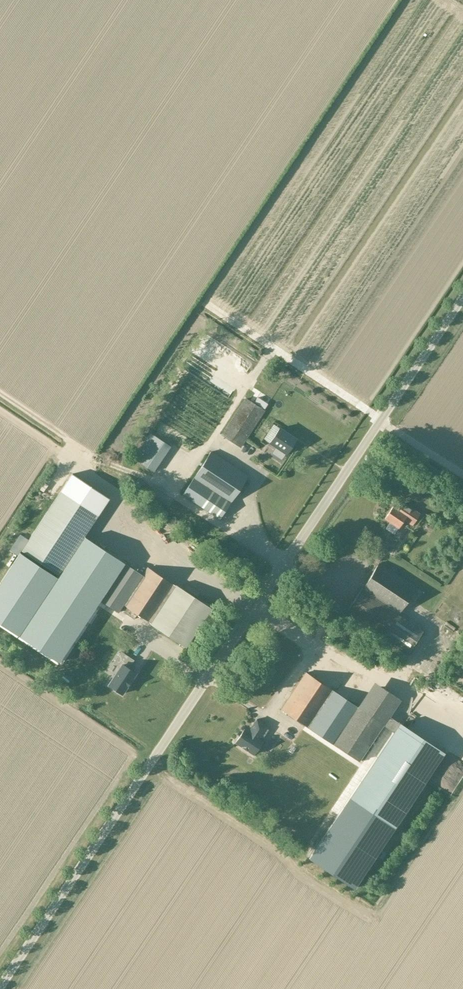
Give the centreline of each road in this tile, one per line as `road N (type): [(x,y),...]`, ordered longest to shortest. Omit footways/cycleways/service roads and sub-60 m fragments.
road 1 (unclassified): [(0,987),(462,297)]

